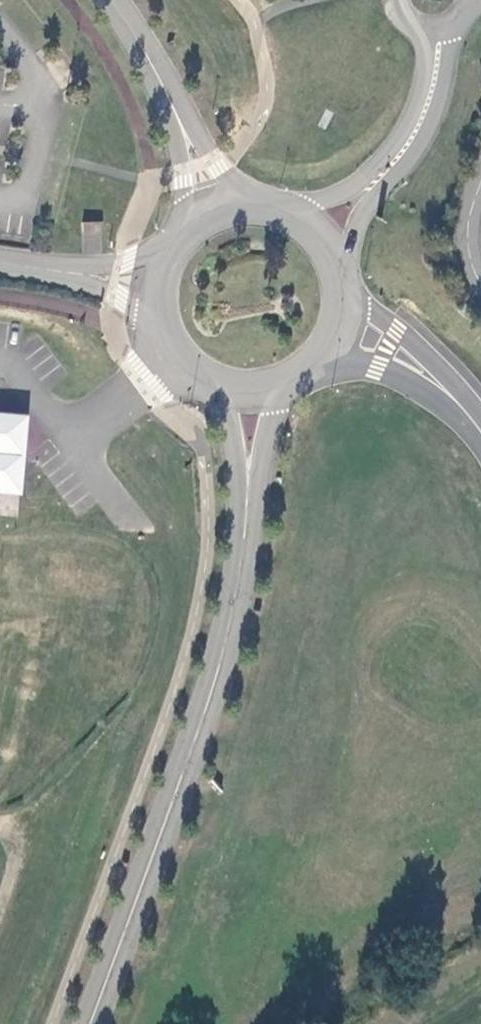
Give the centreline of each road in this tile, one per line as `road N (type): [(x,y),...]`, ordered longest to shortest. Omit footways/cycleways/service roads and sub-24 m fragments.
road 1 (unclassified): [(248,494),(217,670),(90,1023)]
road 2 (track): [(148,702),(171,588),(140,531)]
road 3 (unclassified): [(183,237),(159,287),(161,325),(199,376)]
road 4 (unclassified): [(447,391),(427,356),(341,287)]
road 5 (unclassified): [(321,359),(447,391)]
road 6 (unclassified): [(176,113),(112,0)]
road 7 (unclassified): [(199,376),(232,429),(248,494)]
road 8 (unclassified): [(256,209),(176,113)]
road 9 (unclassified): [(176,113),(183,237)]
road 10 (unclassified): [(248,494),(296,380)]
road 11 (unclassified): [(341,287),(327,250),(308,229),(256,209)]

